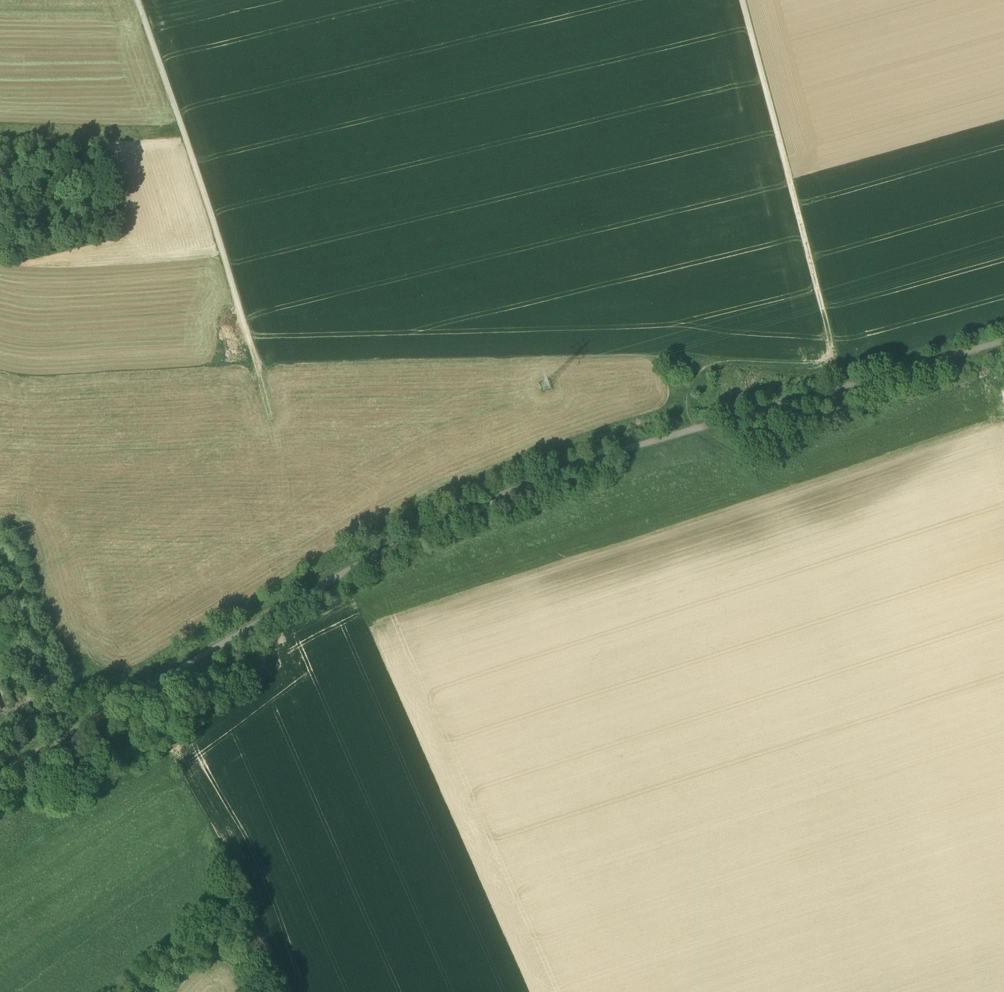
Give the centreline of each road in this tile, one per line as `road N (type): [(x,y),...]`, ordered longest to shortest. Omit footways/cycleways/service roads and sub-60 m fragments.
road 1 (track): [(137,0),(254,361)]
road 2 (track): [(742,0),(823,316)]

